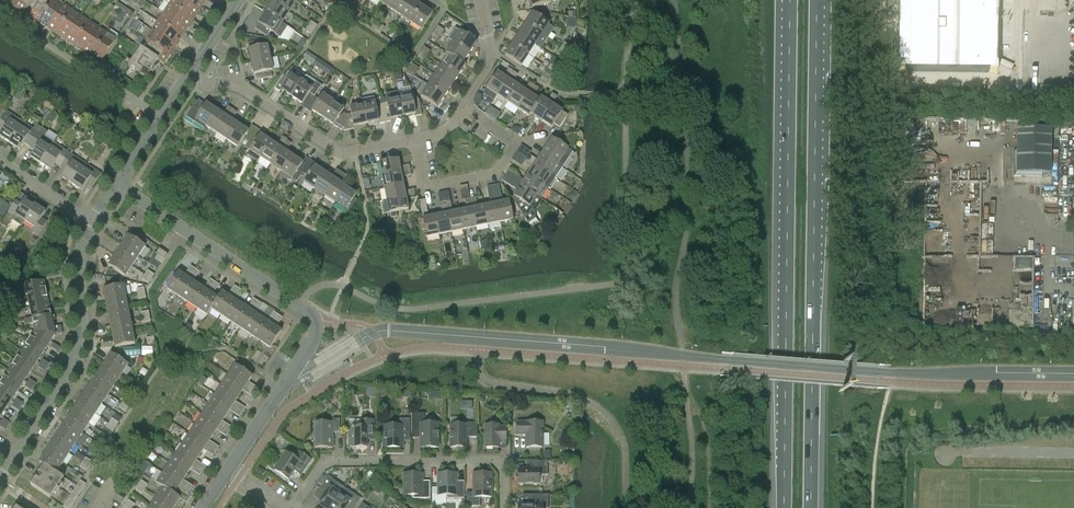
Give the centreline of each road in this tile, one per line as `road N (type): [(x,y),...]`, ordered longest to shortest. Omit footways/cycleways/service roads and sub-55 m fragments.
road 1 (motorway): [(809,507),(817,0)]
road 2 (motorway): [(788,0),(782,507)]
road 3 (residential): [(227,472),(316,337),(316,322),(116,185)]
road 4 (residential): [(0,476),(77,350),(91,223)]
road 5 (residential): [(293,507),(324,462),(496,462),(504,507)]
road 6 (residential): [(413,141),(334,150),(239,87),(209,86),(189,74)]
road 7 (residential): [(516,142),(495,173),(427,187),(413,141)]

